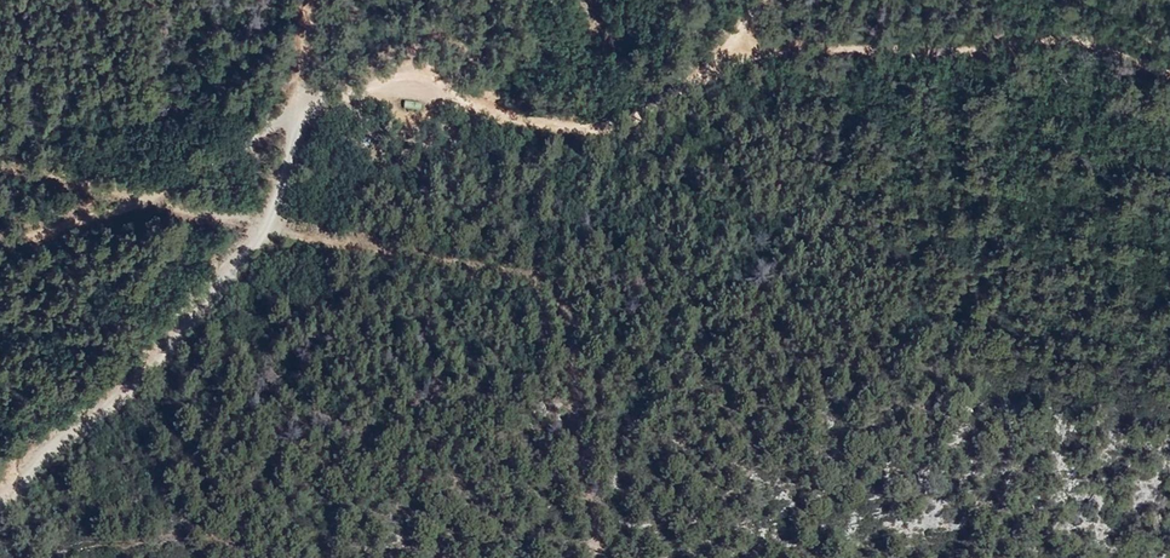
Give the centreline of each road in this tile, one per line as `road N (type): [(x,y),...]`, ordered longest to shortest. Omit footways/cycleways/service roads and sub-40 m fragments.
road 1 (track): [(140,203),(549,285),(598,557)]
road 2 (track): [(0,507),(57,440),(227,283),(268,223),(303,101)]
road 3 (track): [(1169,71),(1063,34),(926,49),(766,47),(726,61)]
road 4 (track): [(726,61),(590,132),(393,80),(303,101)]
road 5 (track): [(303,101),(140,203)]
road 6 (track): [(0,167),(140,203)]
road 7 (track): [(140,203),(0,238)]

